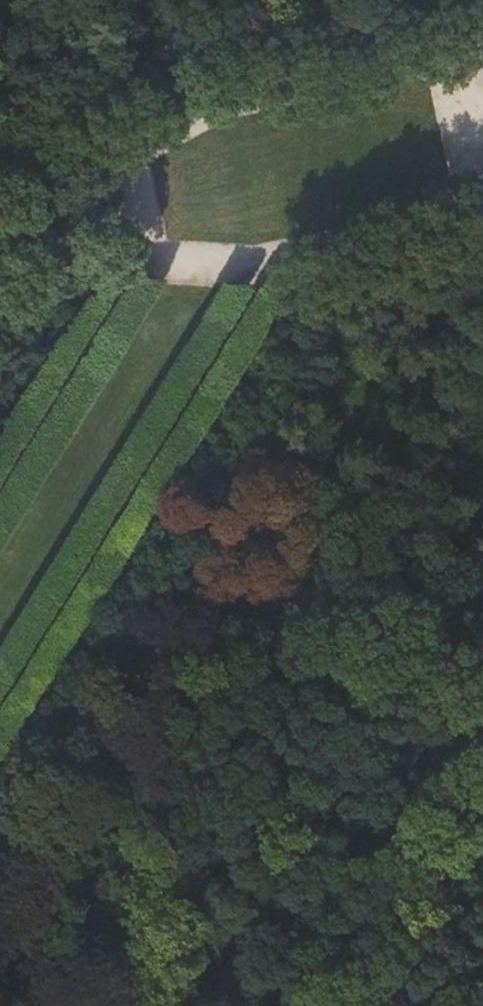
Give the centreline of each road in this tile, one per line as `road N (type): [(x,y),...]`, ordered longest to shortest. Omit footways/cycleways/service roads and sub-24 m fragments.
road 1 (track): [(239,104),(203,108),(130,141),(147,216),(168,257),(215,276),(279,280),(482,234)]
road 2 (track): [(0,689),(251,280)]
road 3 (track): [(482,161),(454,58),(239,104)]
road 4 (track): [(0,494),(159,240)]

